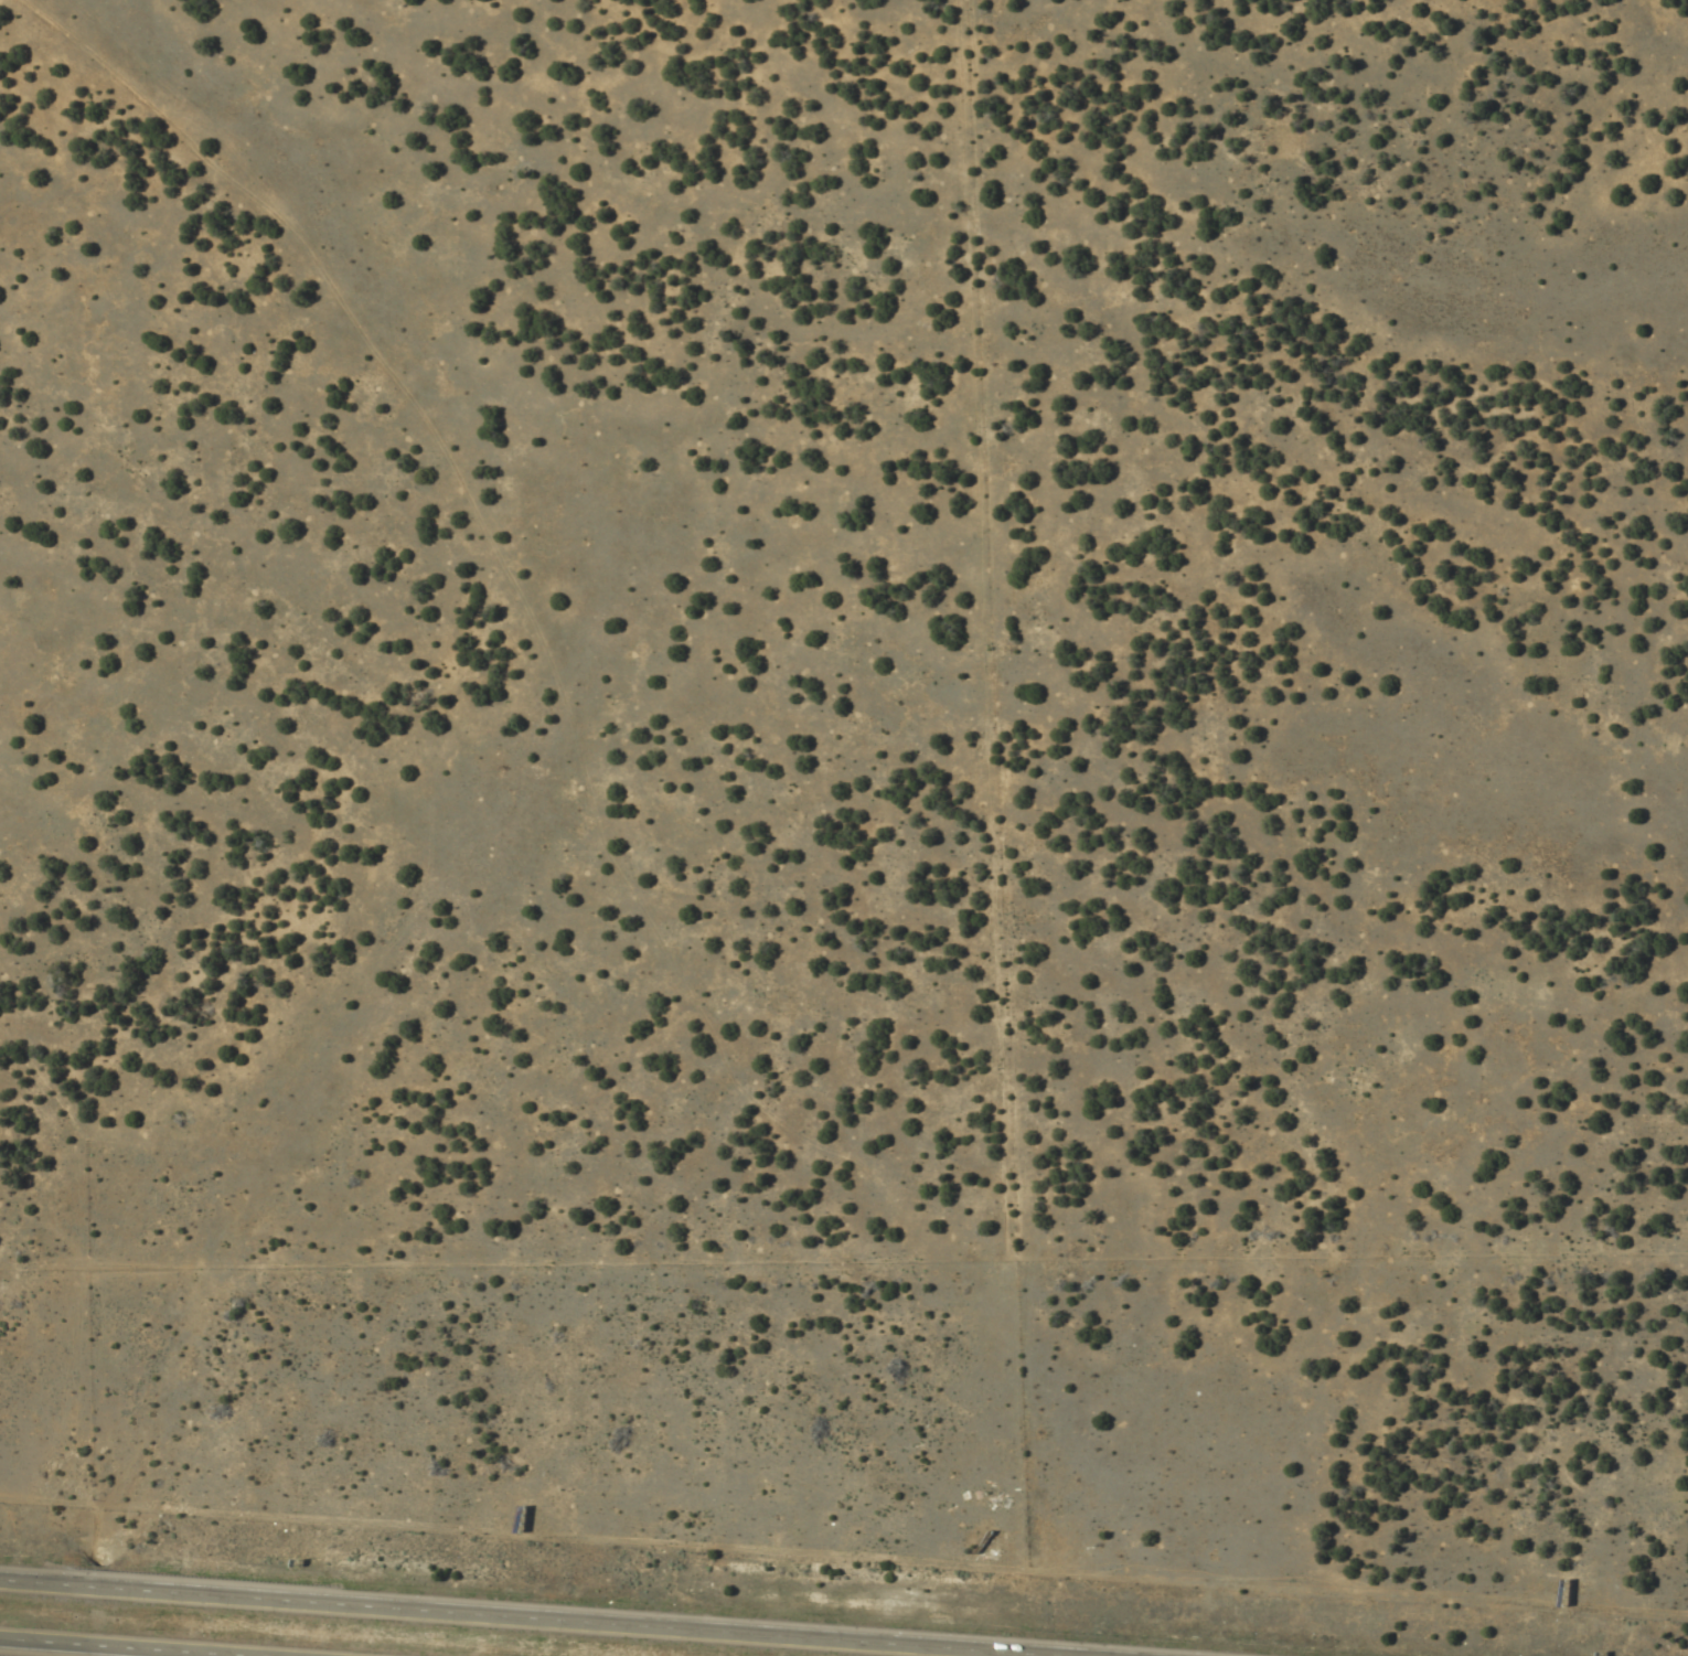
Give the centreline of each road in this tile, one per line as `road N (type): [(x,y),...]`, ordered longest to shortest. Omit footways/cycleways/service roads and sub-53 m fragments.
road 1 (motorway): [(977,1655),(0,1586)]
road 2 (motorway): [(0,1636),(260,1655)]

